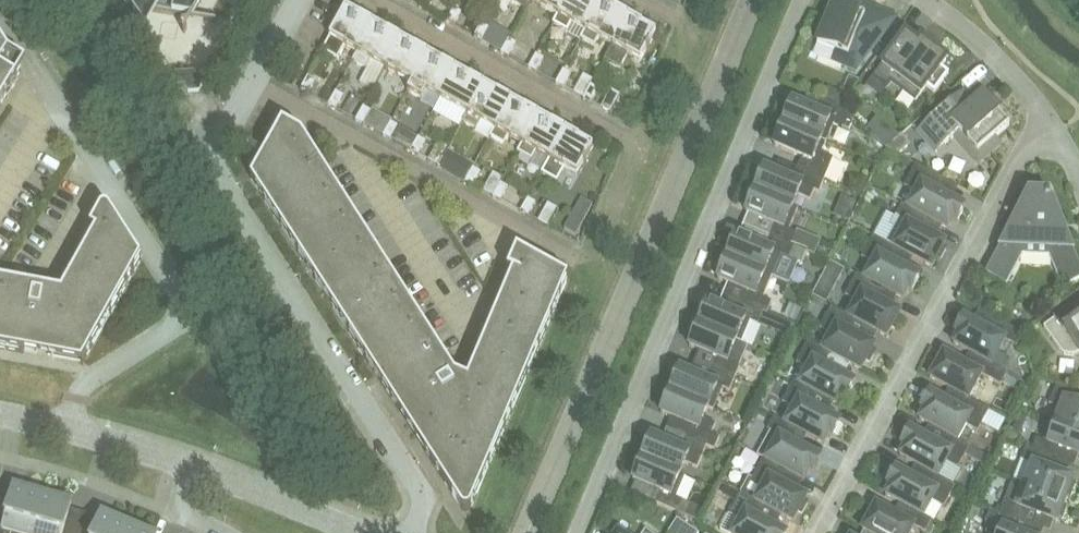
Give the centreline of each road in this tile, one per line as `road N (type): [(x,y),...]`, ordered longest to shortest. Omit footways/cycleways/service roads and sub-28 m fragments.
road 1 (residential): [(804,0),(576,532)]
road 2 (unclassified): [(67,430),(82,386),(189,315),(0,16)]
road 3 (residential): [(252,81),(218,142),(217,171),(416,483),(421,505),(408,532)]
road 4 (unclassified): [(811,532),(1049,121)]
road 5 (residential): [(520,227),(472,334),(330,124)]
road 6 (residential): [(637,145),(369,0)]
road 7 (residential): [(520,227),(330,124)]
road 8 (residential): [(637,145),(592,252),(575,257),(520,227)]
road 9 (residential): [(359,532),(190,466)]
road 10 (residential): [(1049,121),(990,57),(920,0)]
road 11 (residential): [(686,26),(637,145)]
road 12 (residential): [(190,466),(67,430)]

